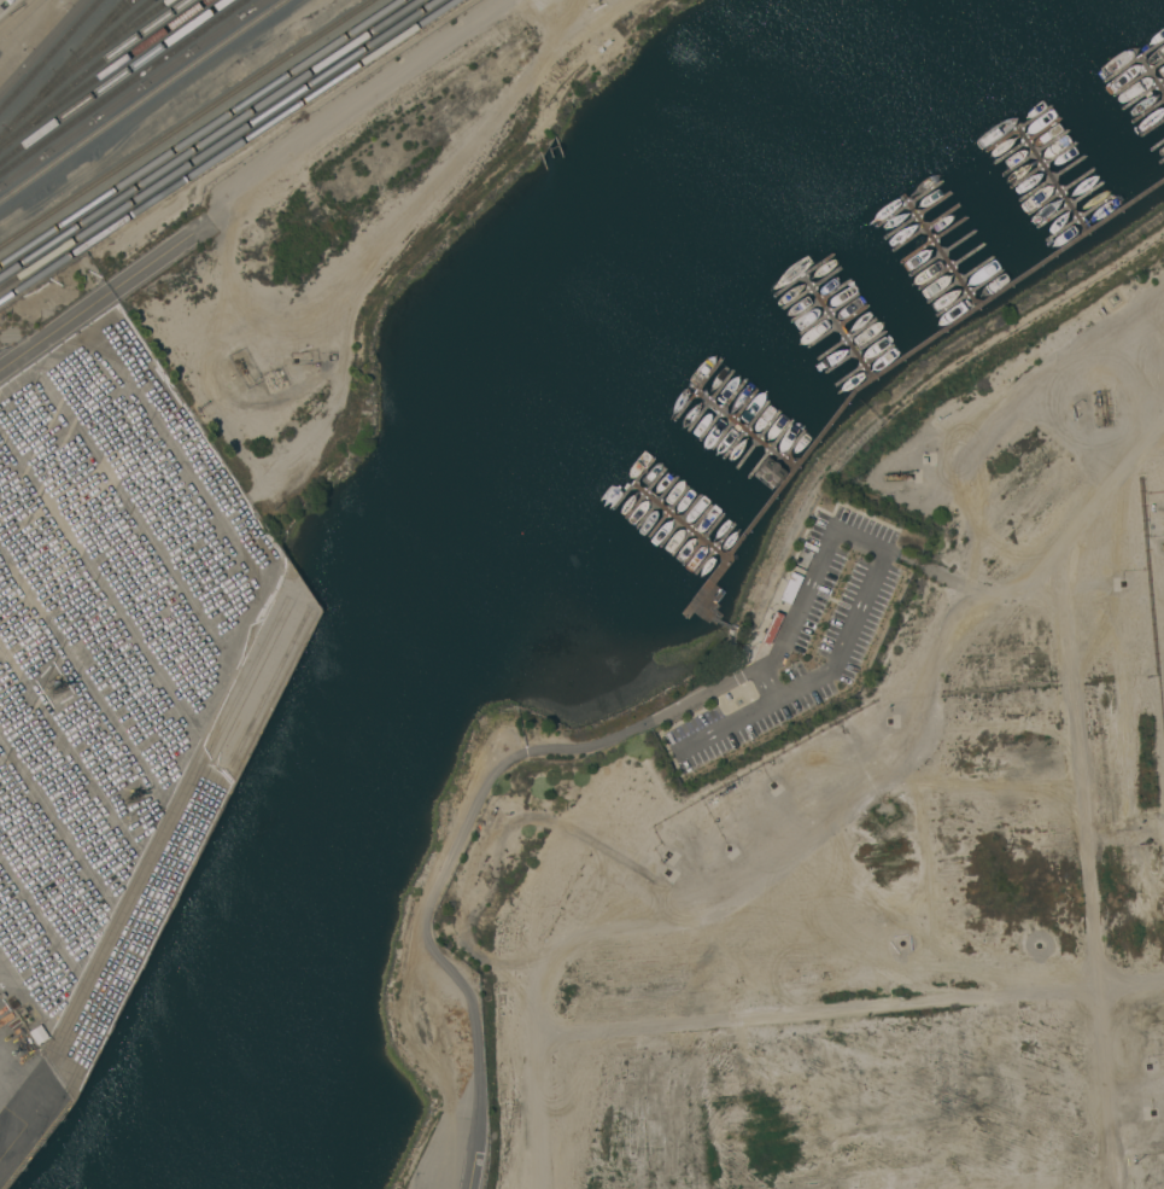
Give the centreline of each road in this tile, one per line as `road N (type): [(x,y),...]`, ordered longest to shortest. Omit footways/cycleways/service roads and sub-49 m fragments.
road 1 (residential): [(469,1188),(480,1102),(472,1003),(434,952),(426,913),(491,776),(508,760)]

